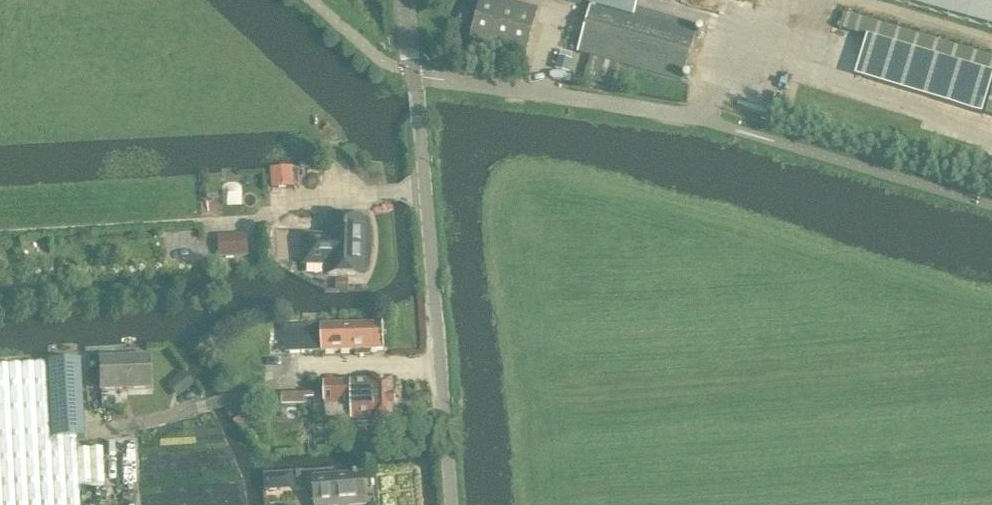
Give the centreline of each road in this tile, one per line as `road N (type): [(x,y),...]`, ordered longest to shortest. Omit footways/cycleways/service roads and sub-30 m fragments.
road 1 (tertiary): [(453,504),(413,76)]
road 2 (unclassified): [(738,132),(698,117),(413,76)]

